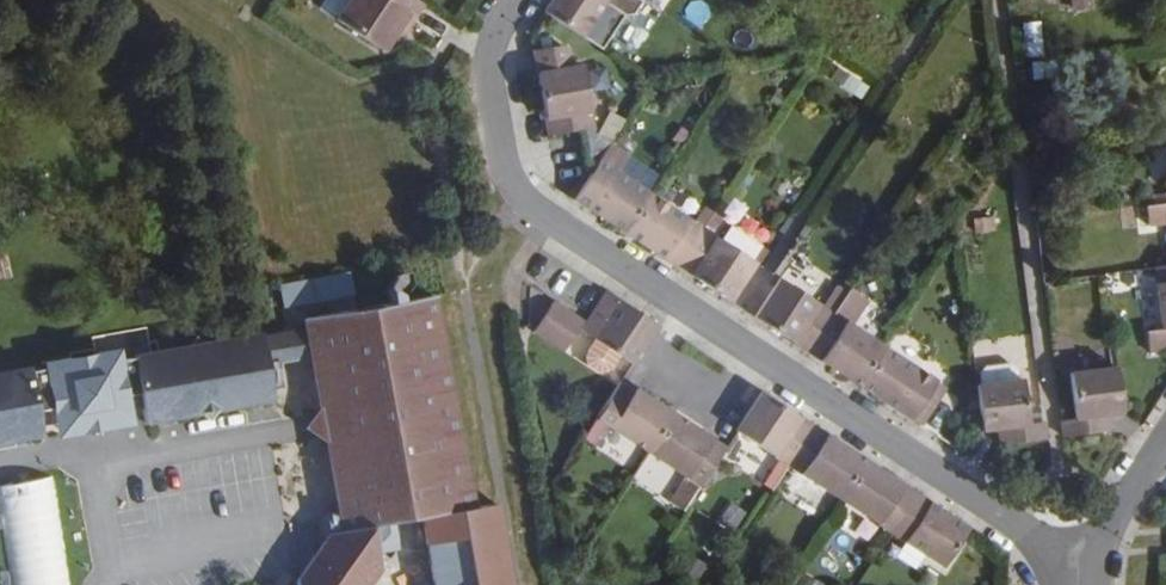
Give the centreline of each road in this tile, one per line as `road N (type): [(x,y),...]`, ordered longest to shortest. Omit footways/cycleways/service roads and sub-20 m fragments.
road 1 (residential): [(1067,584),(1032,538),(522,209),(501,184),(479,78),(479,44),(507,0)]
road 2 (residential): [(1067,584),(1159,436)]

